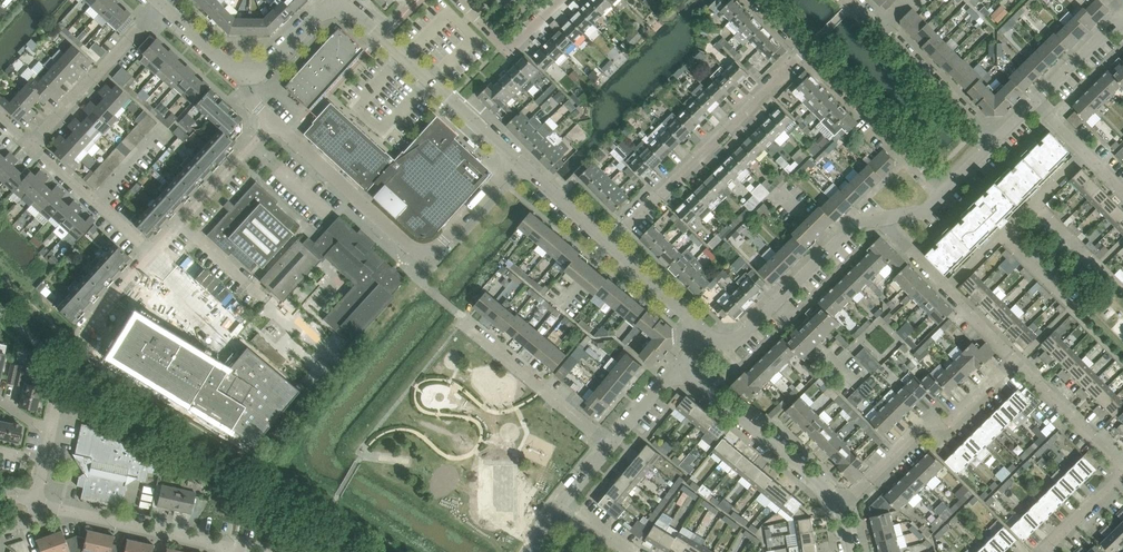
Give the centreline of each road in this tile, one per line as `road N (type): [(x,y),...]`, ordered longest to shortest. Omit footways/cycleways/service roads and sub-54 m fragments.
road 1 (residential): [(519,160),(442,245),(423,254),(274,124)]
road 2 (residential): [(607,244),(805,50)]
road 3 (residential): [(1045,551),(1122,471),(1017,357)]
road 4 (residential): [(519,160),(335,6)]
road 5 (residential): [(842,508),(919,430),(950,422),(1017,357)]
road 6 (residential): [(699,328),(732,339),(857,224),(881,220)]
road 7 (residential): [(842,508),(681,366)]
road 8 (residential): [(944,193),(805,50)]
road 9 (residential): [(996,141),(857,0)]
road 10 (residential): [(32,148),(163,4)]
road 11 (residential): [(949,288),(1086,153)]
road 12 (residential): [(608,447),(465,322)]
road 13 (residential): [(226,546),(60,509)]
road 14 (residential): [(153,256),(32,148)]
road 15 (residential): [(460,0),(511,50),(561,0)]
road 16 (residential): [(182,224),(274,124)]
road 17 (residential): [(699,328),(607,244)]
road 18 (residential): [(607,244),(519,160)]

